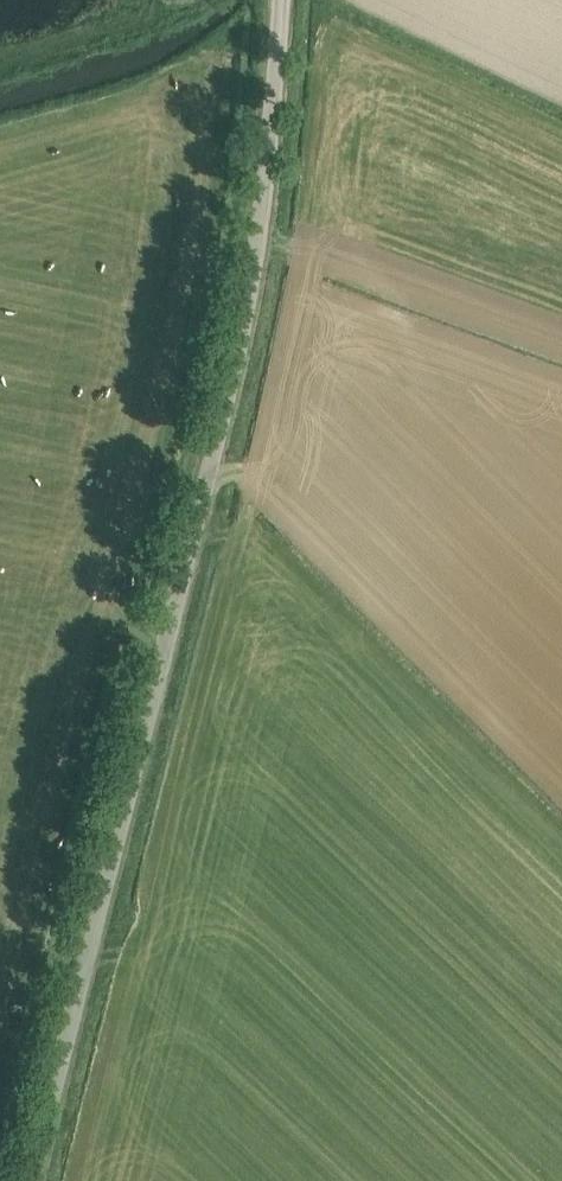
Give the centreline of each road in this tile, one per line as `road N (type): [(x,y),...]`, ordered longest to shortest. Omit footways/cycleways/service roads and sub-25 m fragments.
road 1 (unclassified): [(36,1180),(230,390),(263,221),(288,0)]

